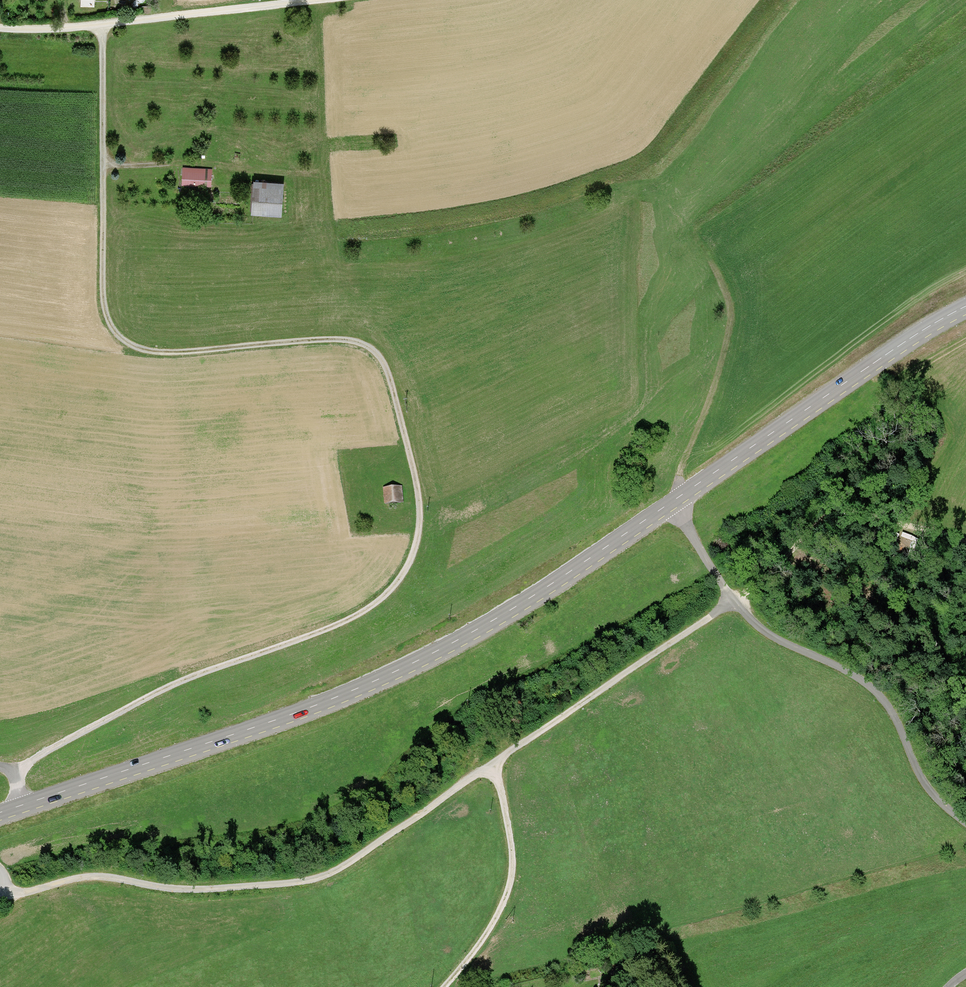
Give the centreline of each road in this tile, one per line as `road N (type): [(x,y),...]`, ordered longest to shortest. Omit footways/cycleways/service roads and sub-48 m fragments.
road 1 (track): [(4,894),(86,877),(197,890),(327,875),(732,605),(826,517),(844,512),(965,544)]
road 2 (track): [(10,775),(176,683),(368,610),(398,581),(413,548),(417,505),(404,432),(370,352),(336,339),(145,352)]
road 3 (secondary): [(674,503),(499,622),(379,684),(0,814)]
road 4 (unclassified): [(674,503),(732,605),(880,698),(927,788),(965,825)]
road 5 (secondary): [(965,308),(674,503)]
road 6 (track): [(100,26),(104,316),(113,335),(145,352)]
road 7 (track): [(320,0),(0,29)]
road 8 (track): [(711,266),(726,301),(727,330),(674,503)]
road 9 (track): [(443,986),(490,927),(511,871),(490,765)]
road 10 (track): [(370,352),(349,297),(338,229)]

